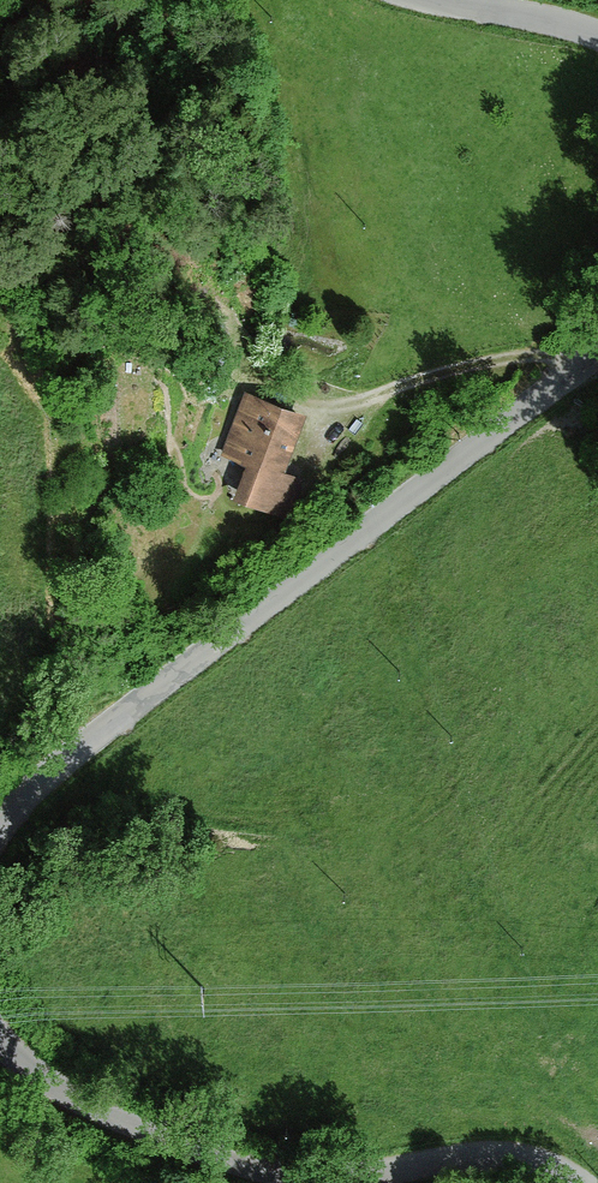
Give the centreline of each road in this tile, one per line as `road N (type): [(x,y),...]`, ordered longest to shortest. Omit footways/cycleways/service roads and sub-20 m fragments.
road 1 (unclassified): [(597,352),(85,743),(0,824)]
road 2 (unclassified): [(0,1038),(86,1104),(258,1169),(342,1175),(501,1156),(552,1165),(580,1182)]
road 3 (unclassified): [(440,0),(597,33)]

